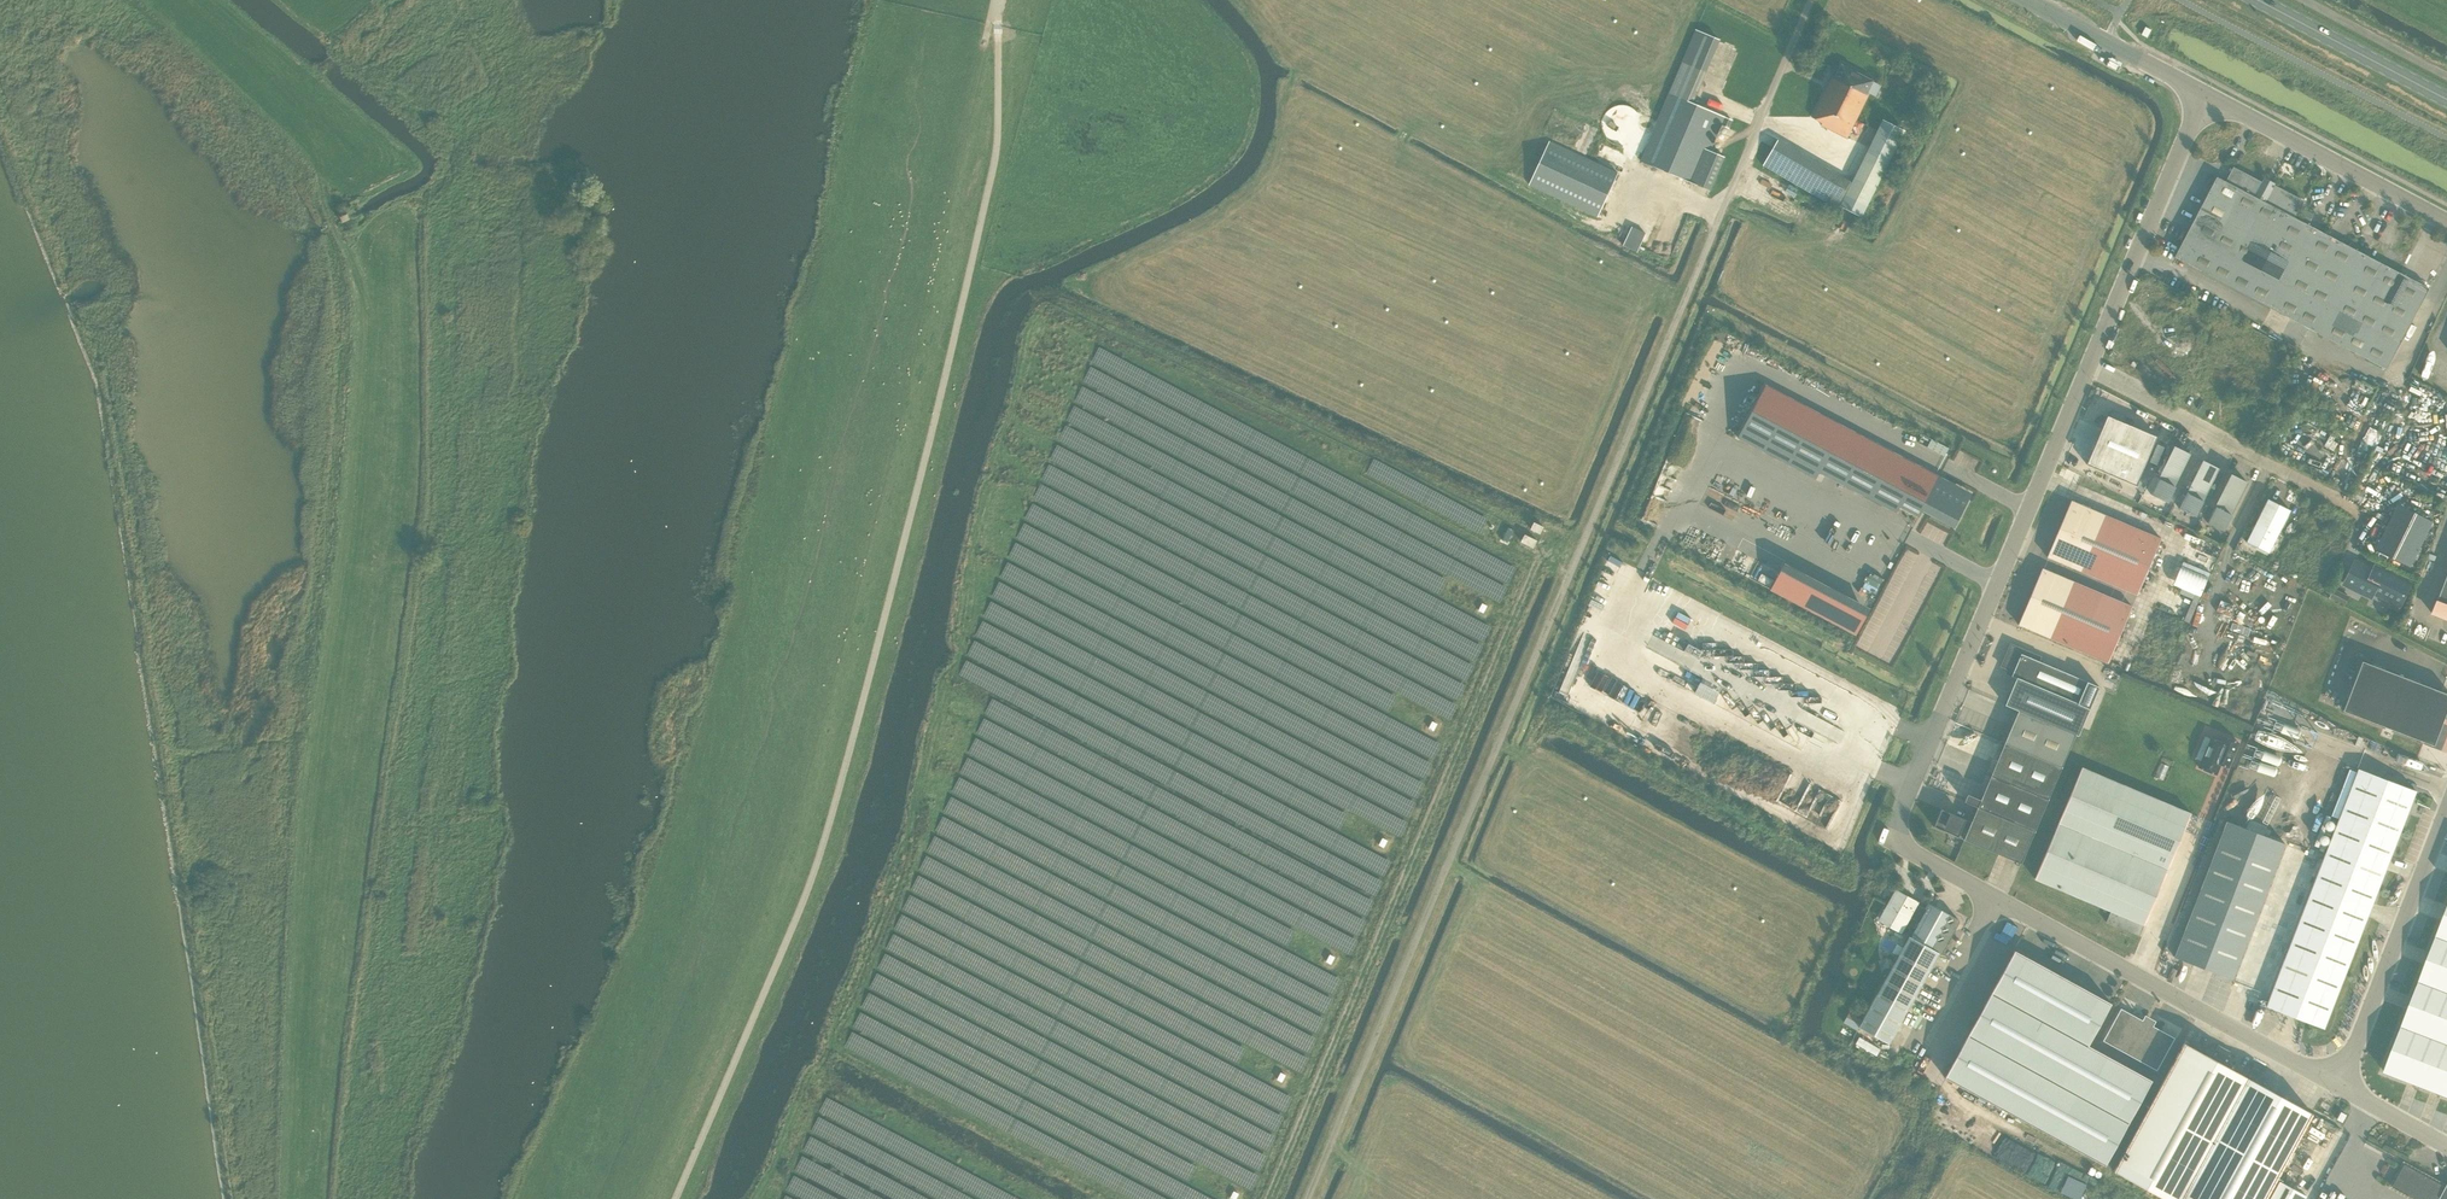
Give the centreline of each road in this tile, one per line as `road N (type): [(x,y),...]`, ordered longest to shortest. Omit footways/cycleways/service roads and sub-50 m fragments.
road 1 (unclassified): [(1308,1198),(1811,0)]
road 2 (unclassified): [(675,1198),(813,878),(876,651),(994,166),(996,0)]
road 3 (unclassified): [(2339,1088),(1903,850),(1895,822),(2088,369)]
road 4 (unclassified): [(2088,369),(2358,509)]
road 5 (unclassified): [(2088,369),(2205,93)]
road 6 (unclassified): [(2339,1088),(2446,812)]
road 7 (unclassified): [(2446,221),(2205,93)]
road 8 (primary): [(2446,98),(2259,0)]
road 9 (unclassified): [(2205,93),(2031,0)]
road 10 (unclassified): [(2446,76),(2305,0)]
road 11 (unclassified): [(2446,1146),(2339,1088)]

